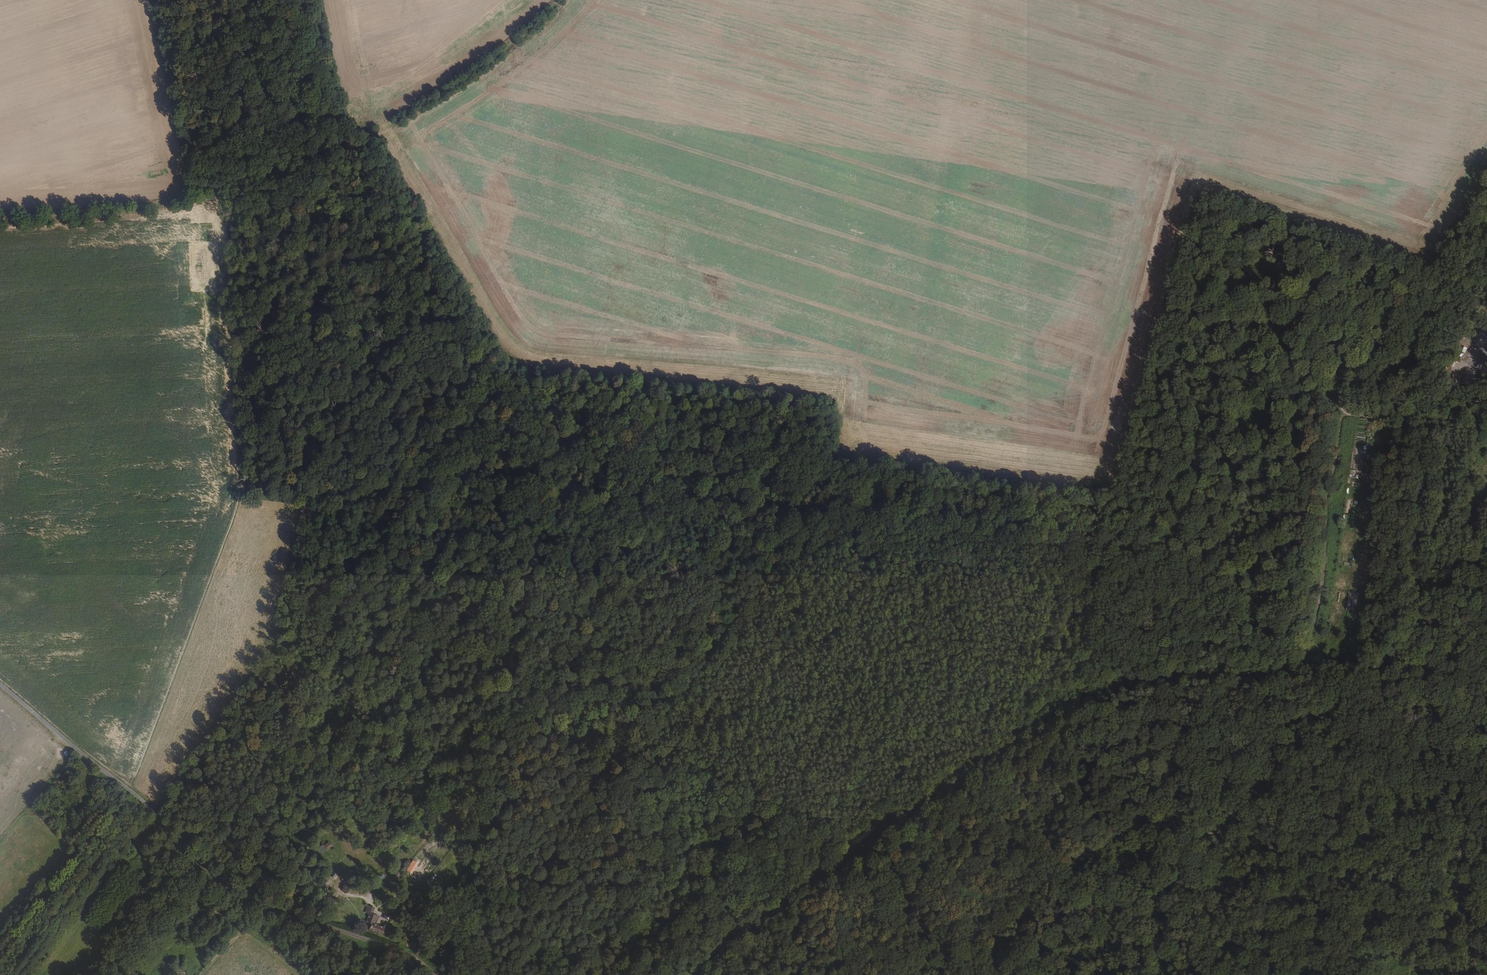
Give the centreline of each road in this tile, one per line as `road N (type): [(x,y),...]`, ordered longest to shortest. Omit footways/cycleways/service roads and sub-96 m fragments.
road 1 (track): [(701,974),(726,943),(1009,723),(1063,692),(1138,673),(1303,670),(1313,652),(1344,411),(1486,175)]
road 2 (track): [(0,221),(145,208),(356,137),(464,79),(560,0)]
road 3 (unclassified): [(0,682),(142,797),(188,862),(261,907),(410,955)]
road 4 (track): [(1303,670),(1330,709),(1330,725),(1250,974)]

